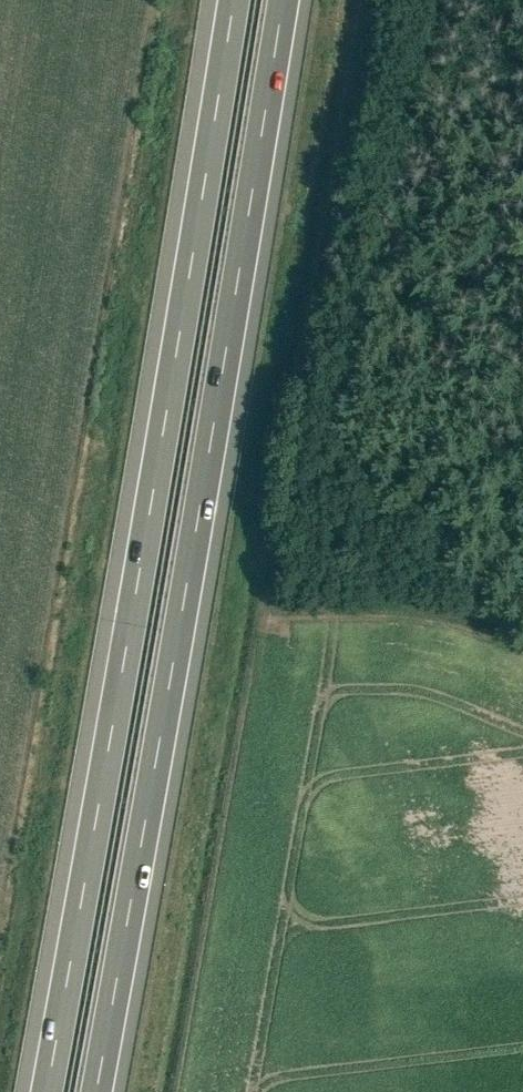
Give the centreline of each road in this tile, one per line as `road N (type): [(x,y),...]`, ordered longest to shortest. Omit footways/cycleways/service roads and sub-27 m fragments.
road 1 (motorway): [(94,1091),(282,0)]
road 2 (motorway): [(233,0),(46,1091)]

